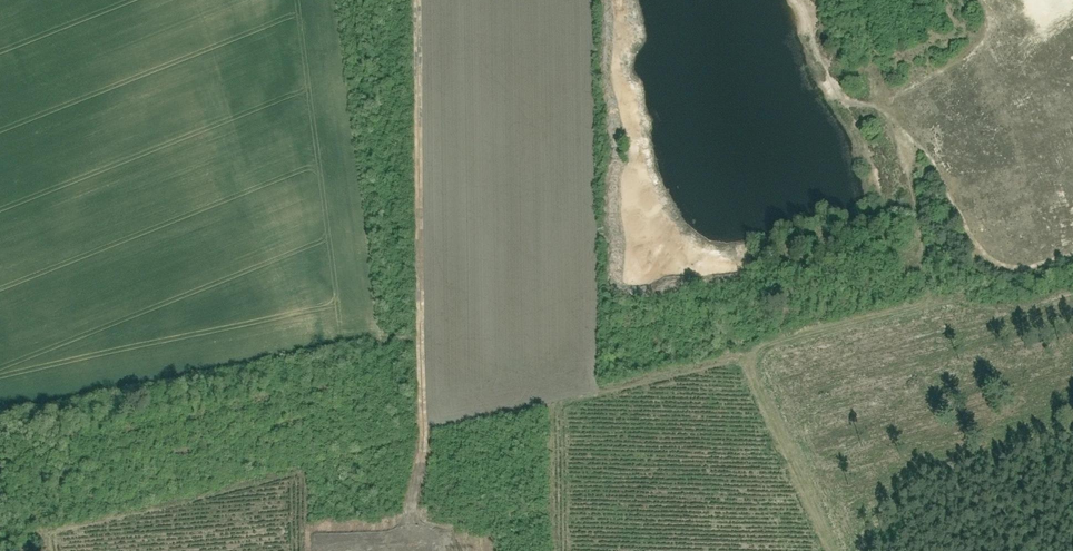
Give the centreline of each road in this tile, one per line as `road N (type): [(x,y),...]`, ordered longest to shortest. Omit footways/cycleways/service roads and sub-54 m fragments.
road 1 (track): [(842,550),(764,364),(925,318),(917,249)]

